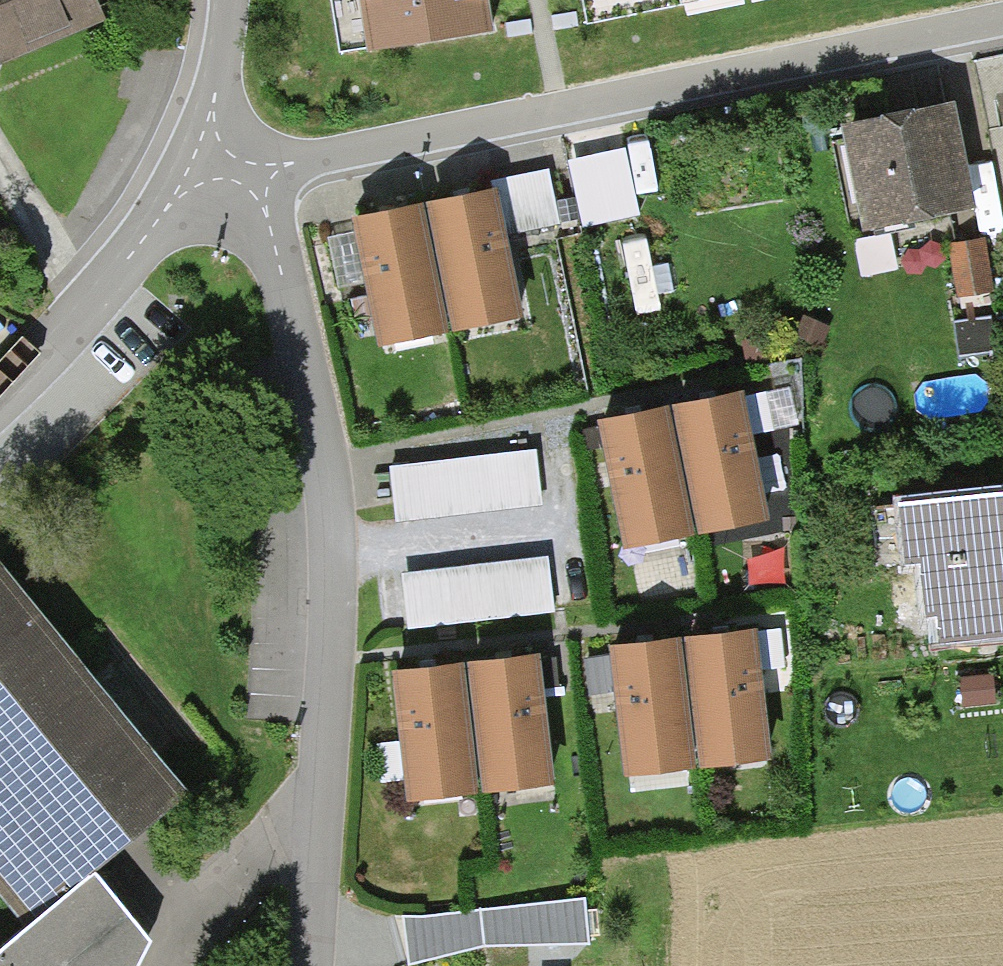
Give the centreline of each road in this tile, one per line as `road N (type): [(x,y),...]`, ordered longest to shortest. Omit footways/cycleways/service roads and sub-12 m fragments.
road 1 (residential): [(183,166),(258,261),(324,439),(324,622),(304,965)]
road 2 (residential): [(1002,22),(559,107),(183,166)]
road 3 (residential): [(183,166),(120,260),(0,389)]
road 4 (residential): [(183,166),(210,77),(209,0)]

